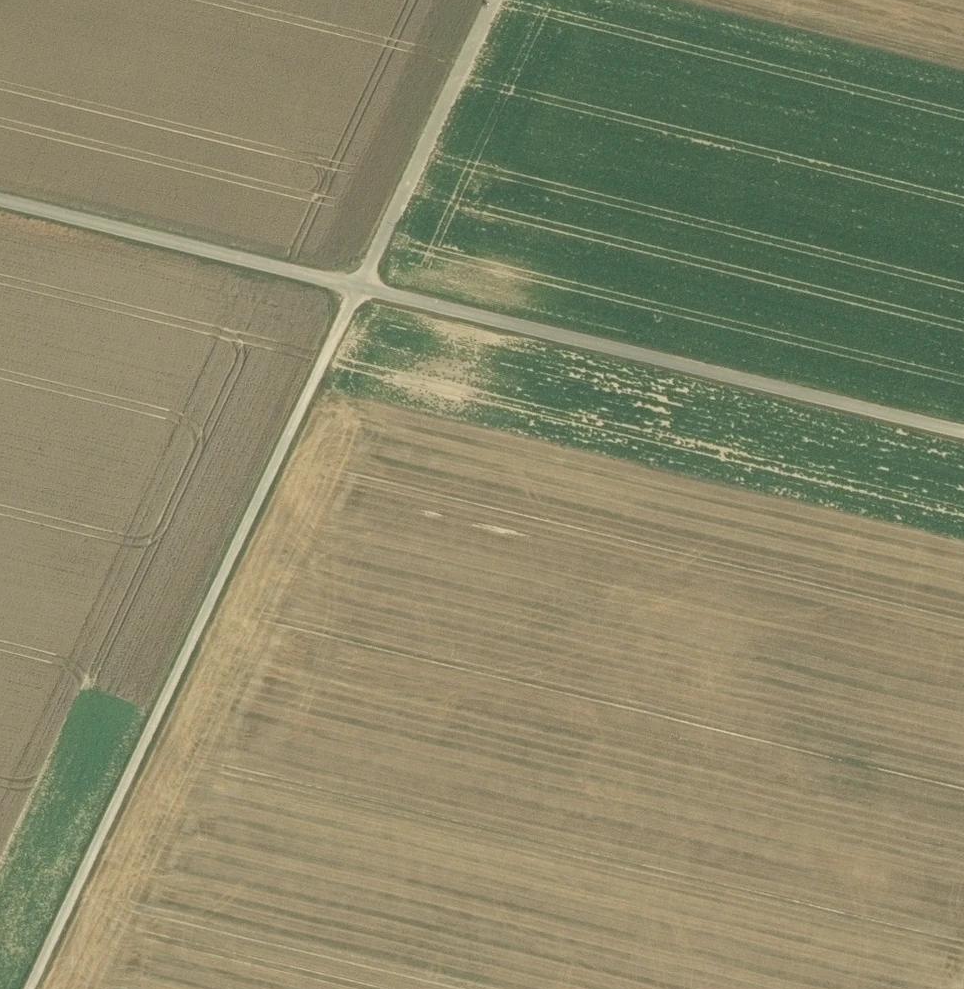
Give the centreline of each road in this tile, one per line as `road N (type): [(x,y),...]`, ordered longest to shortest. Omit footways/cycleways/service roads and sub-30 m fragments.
road 1 (track): [(494,0),(30,988)]
road 2 (track): [(0,201),(963,435)]

